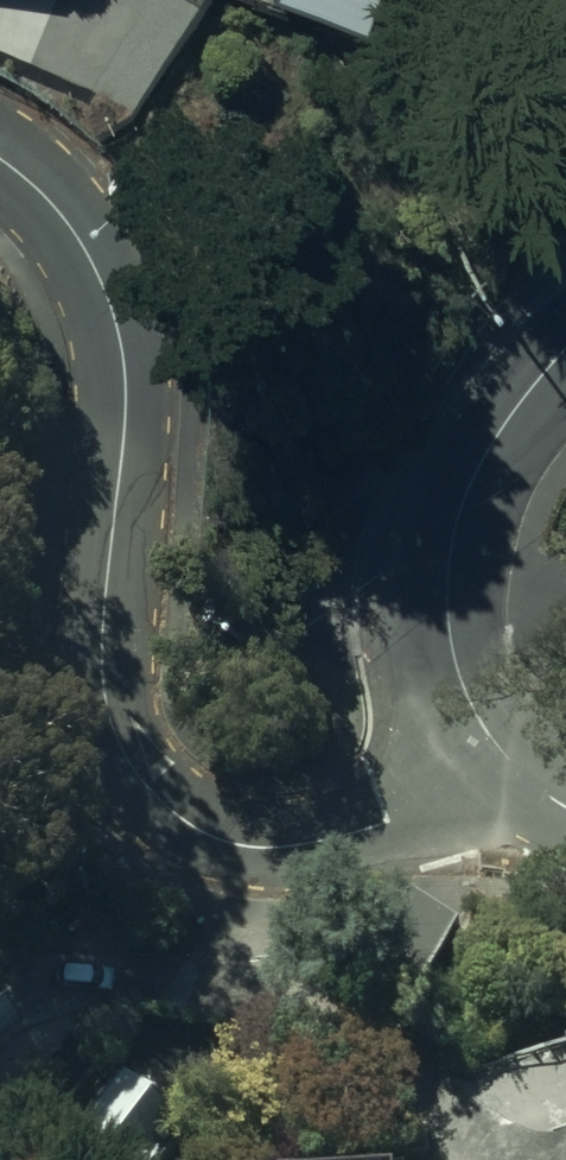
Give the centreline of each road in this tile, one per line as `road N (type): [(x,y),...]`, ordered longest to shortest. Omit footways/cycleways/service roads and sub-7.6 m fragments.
road 1 (residential): [(0,162),(78,232),(128,352),(129,428),(100,661),(109,722),(134,767),(174,809),(228,841),(285,848),(343,838),(479,747)]
road 2 (unclassified): [(565,349),(467,459),(437,521),(421,593),(440,688),(479,747)]

